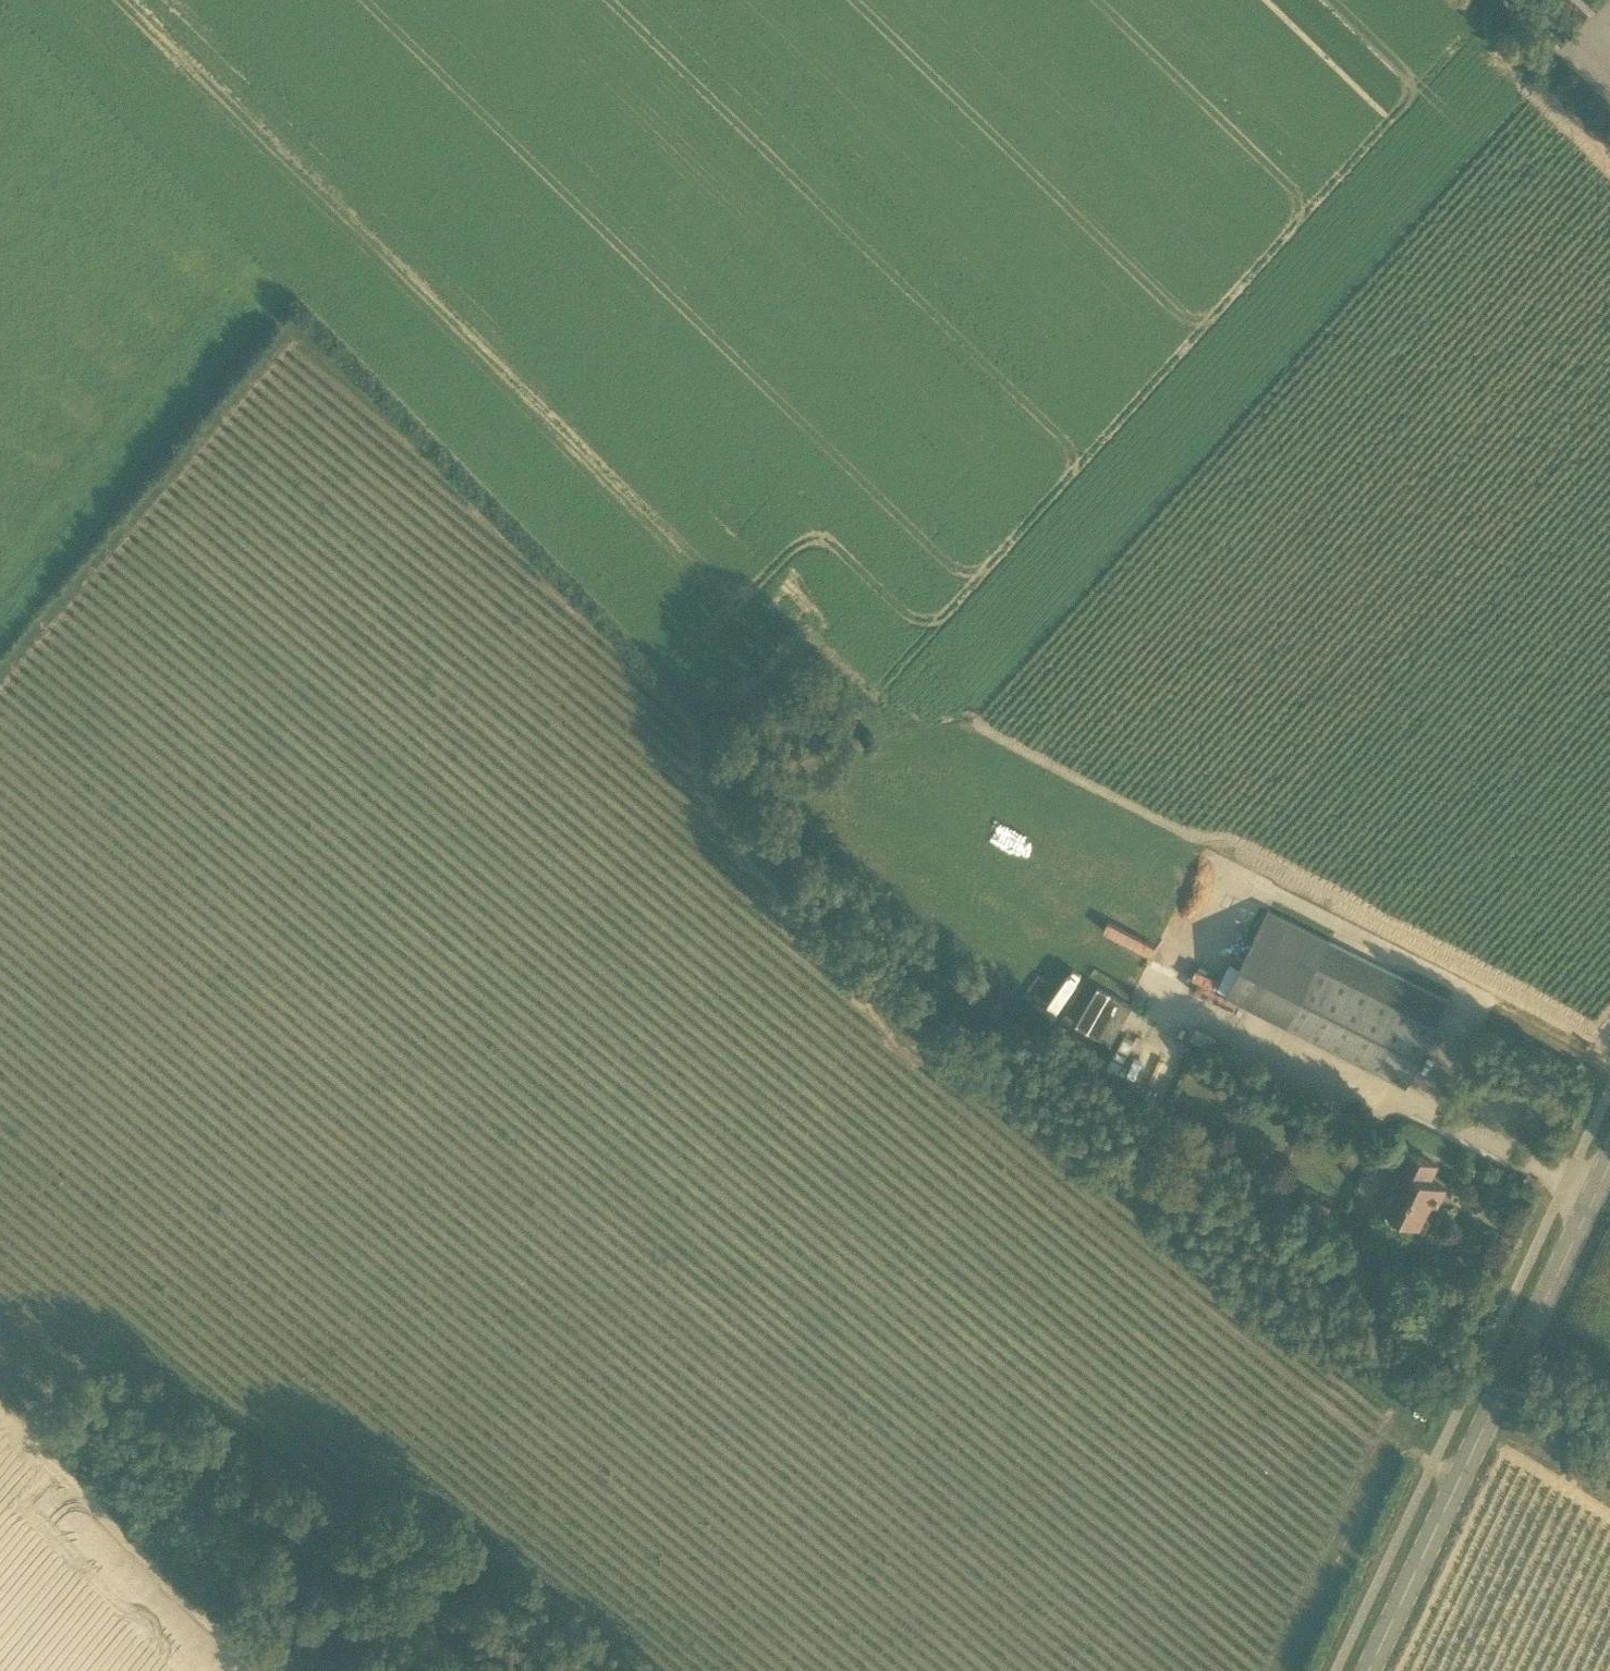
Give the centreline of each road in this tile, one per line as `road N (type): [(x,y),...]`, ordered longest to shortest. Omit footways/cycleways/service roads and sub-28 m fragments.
road 1 (tertiary): [(1383,1670),(1609,1182)]

